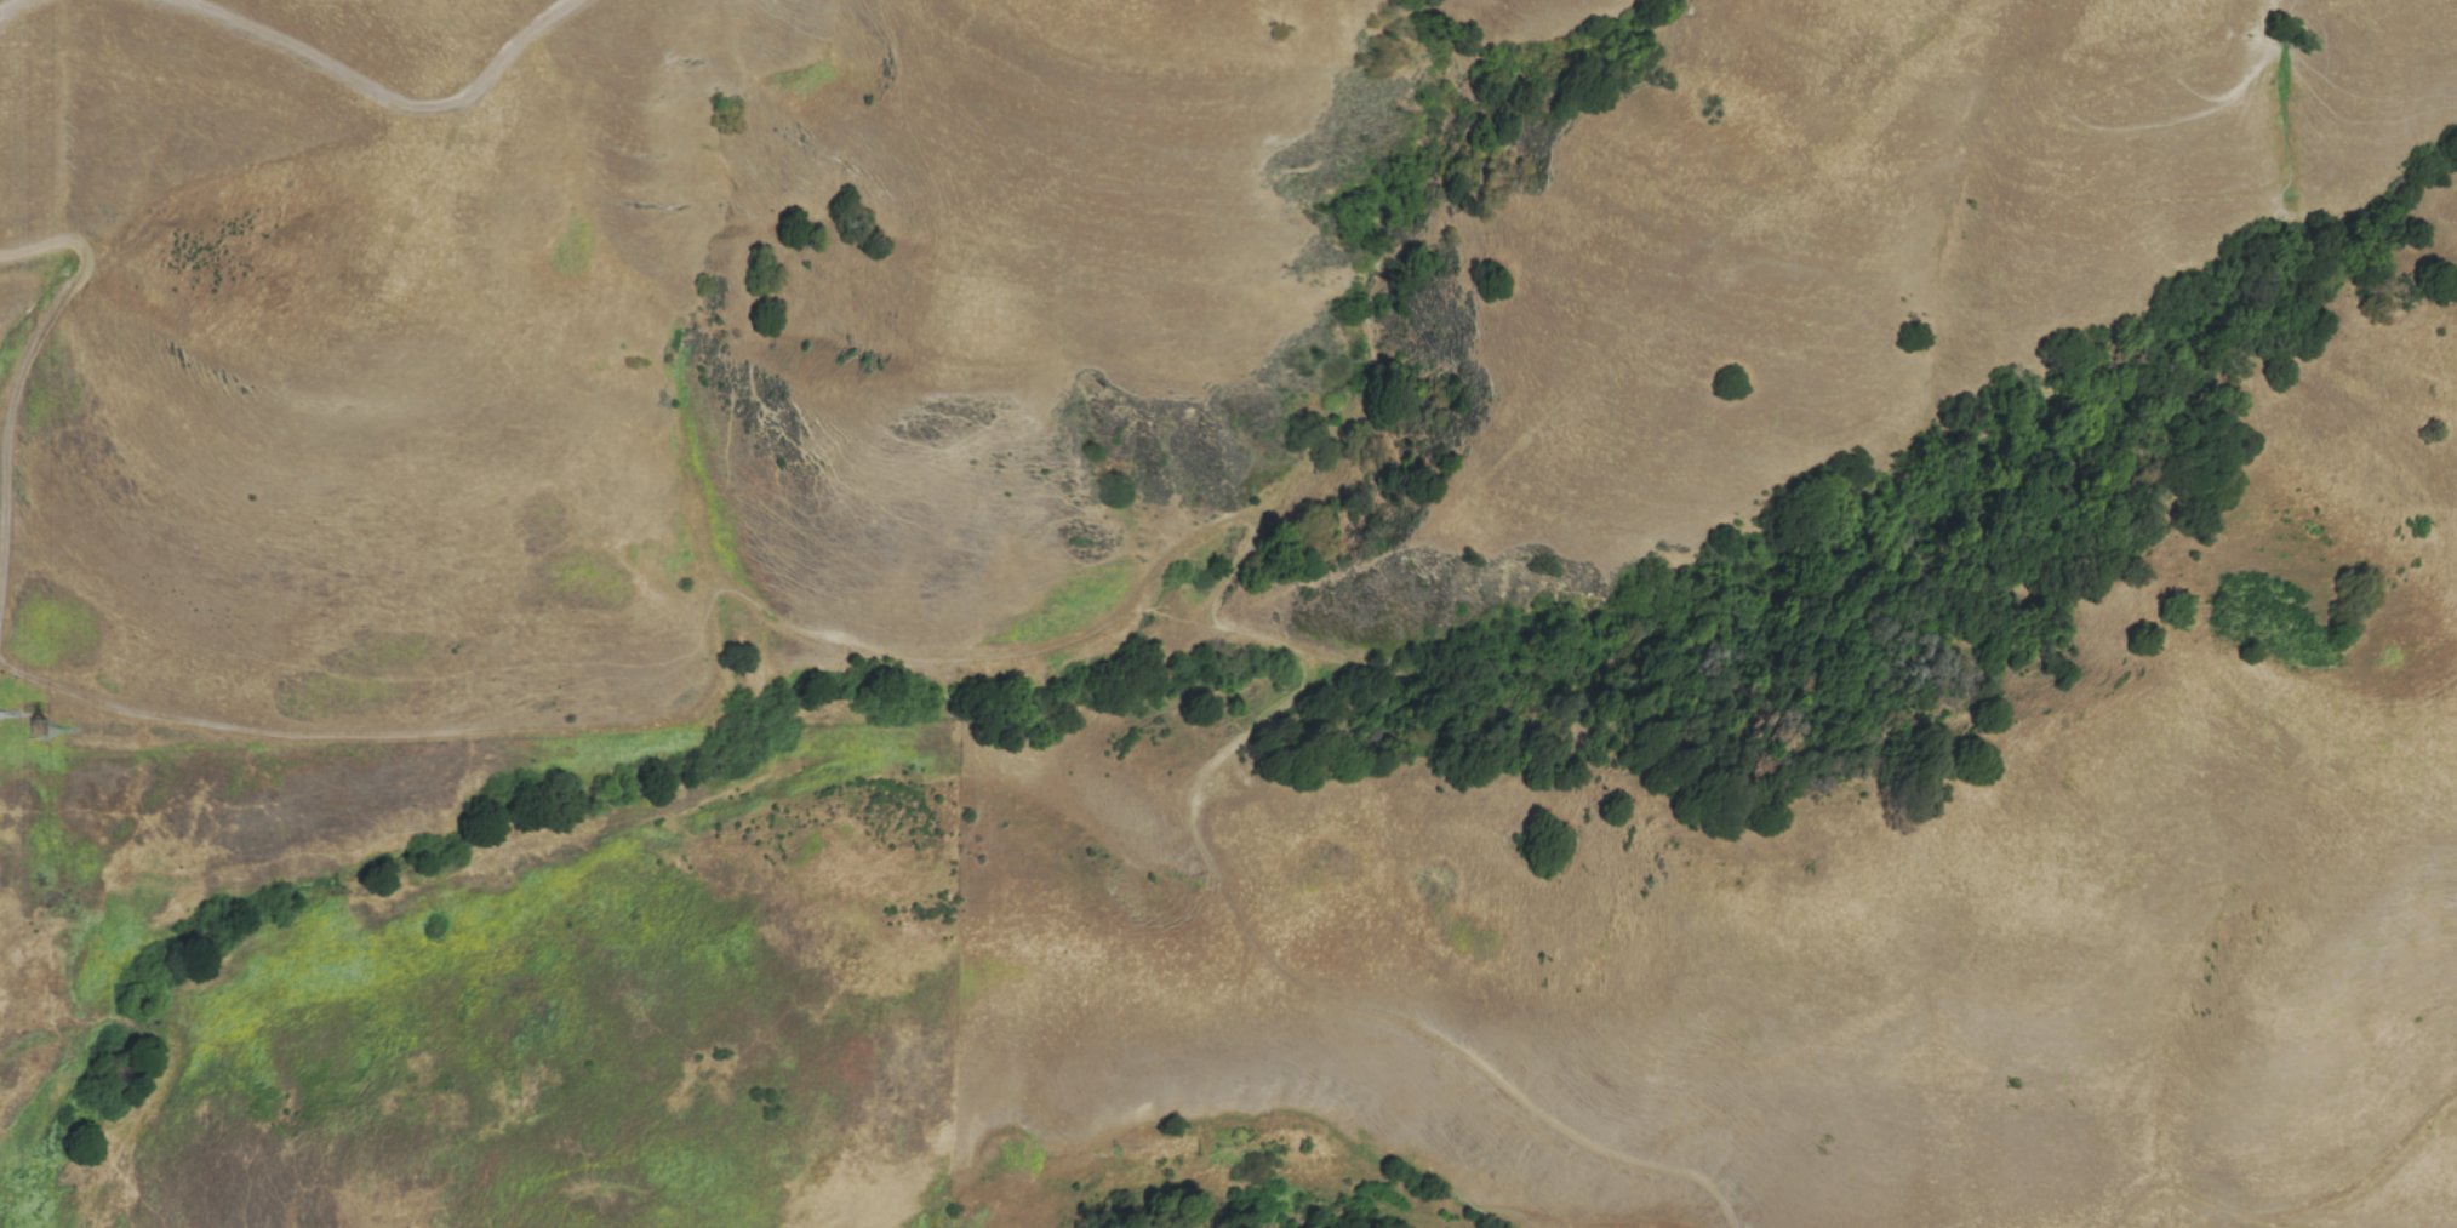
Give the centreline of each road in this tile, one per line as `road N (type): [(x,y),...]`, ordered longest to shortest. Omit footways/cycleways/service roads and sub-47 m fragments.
road 1 (track): [(170,0),(406,108),(441,104),(484,79),(563,0)]
road 2 (track): [(0,573),(16,395),(55,312),(90,265),(86,249),(73,240),(0,253)]
road 3 (track): [(2456,1098),(2372,1175),(2319,1205),(2284,1215),(2240,1212),(2172,1188),(2145,1193),(2115,1227)]

